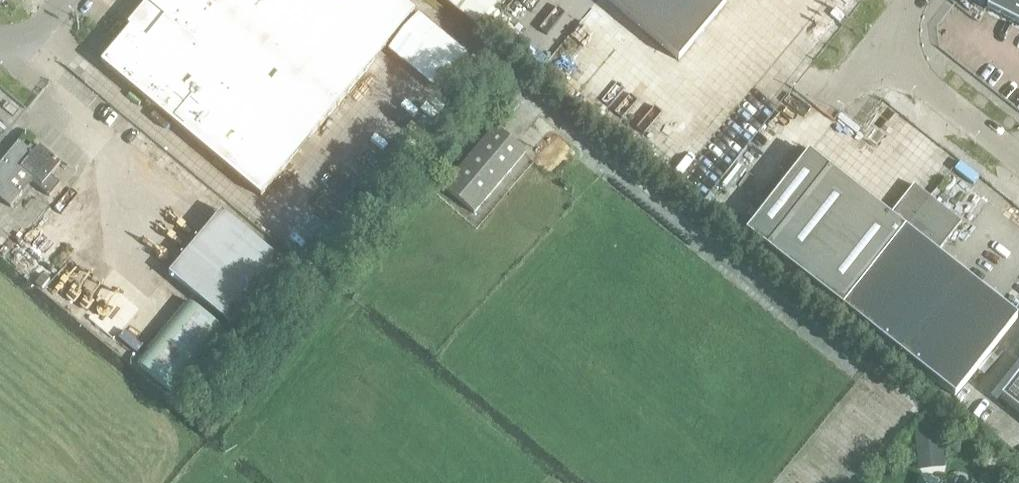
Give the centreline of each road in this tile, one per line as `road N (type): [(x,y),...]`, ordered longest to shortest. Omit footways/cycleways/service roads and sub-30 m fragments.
road 1 (unclassified): [(1018,159),(875,46)]

